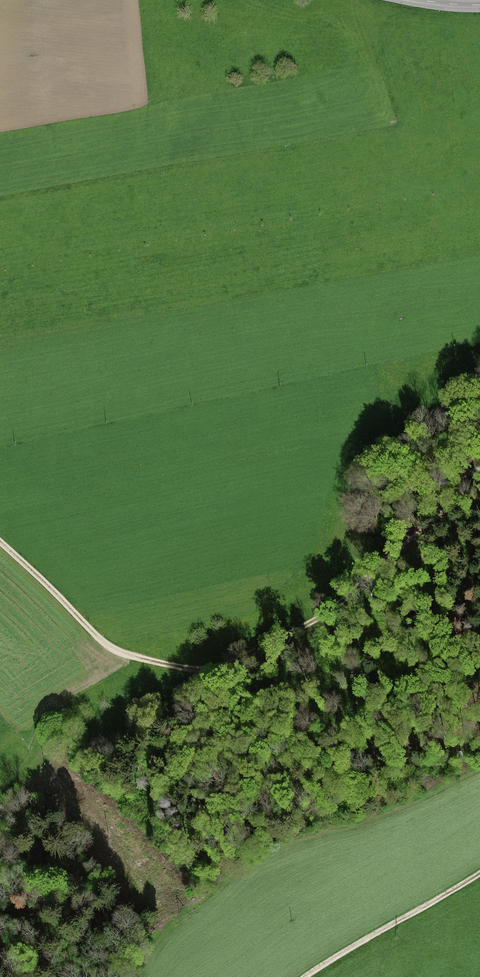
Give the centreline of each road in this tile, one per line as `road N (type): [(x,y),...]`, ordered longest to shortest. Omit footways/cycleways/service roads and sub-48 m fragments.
road 1 (track): [(0,543),(116,652),(177,666),(226,666),(350,589),(479,486)]
road 2 (track): [(479,386),(410,435),(365,485),(361,503),(372,507),(479,471)]
road 3 (track): [(479,873),(305,976)]

